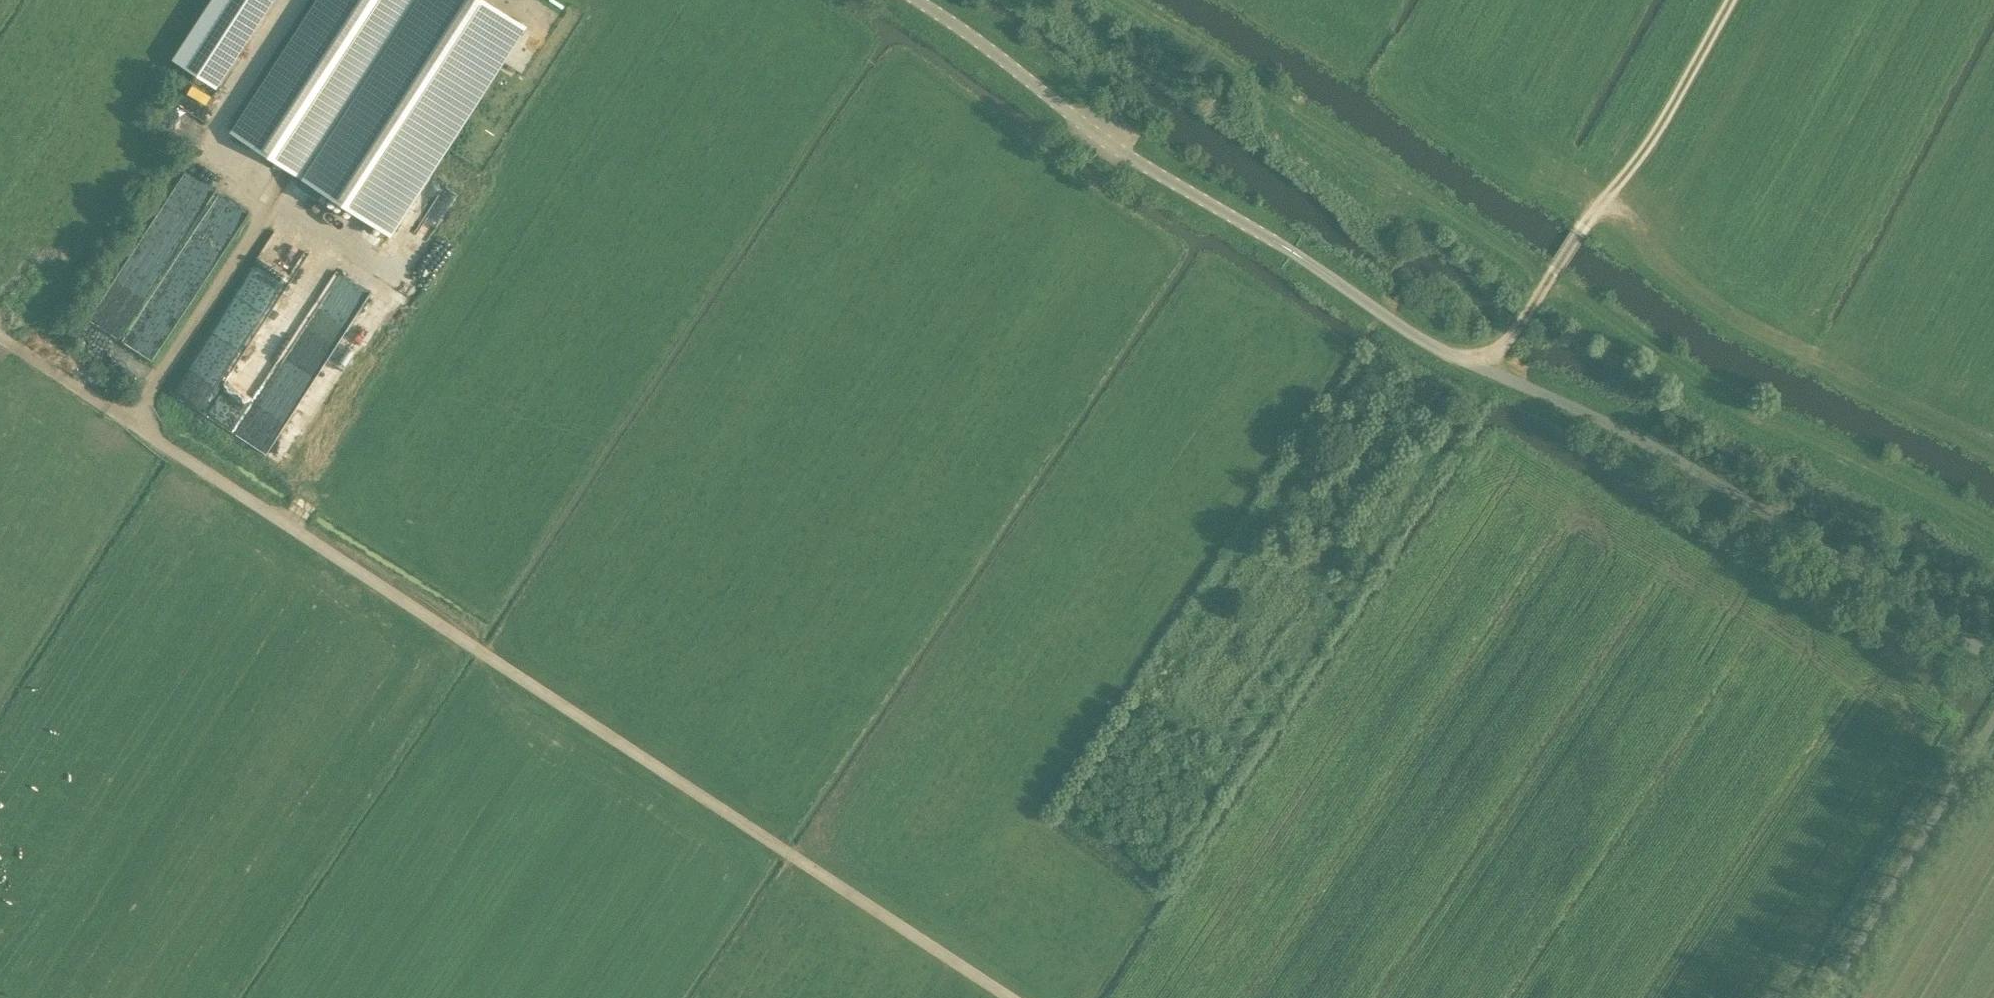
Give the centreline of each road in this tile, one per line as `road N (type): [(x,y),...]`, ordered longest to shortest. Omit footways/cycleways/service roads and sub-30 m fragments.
road 1 (track): [(1010,997),(127,424),(284,192),(207,142),(298,0)]
road 2 (track): [(1069,816),(1149,875),(1164,874),(1582,226),(1631,173),(1731,0)]
road 3 (track): [(1993,513),(1843,431),(1638,343),(1133,0)]
road 4 (unclassified): [(1288,252),(1106,139),(912,0)]

